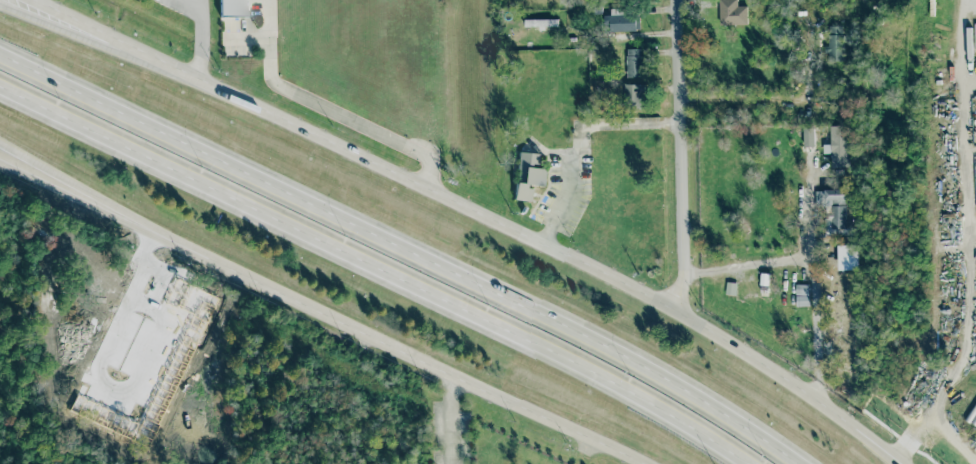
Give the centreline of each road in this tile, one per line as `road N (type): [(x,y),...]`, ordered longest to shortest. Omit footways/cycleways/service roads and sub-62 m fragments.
road 1 (motorway): [(794,463),(577,335),(0,53)]
road 2 (motorway): [(0,79),(595,370),(758,463)]
road 3 (secondary): [(818,398),(593,268),(210,84)]
road 4 (secondary): [(121,212),(645,463)]
road 5 (residential): [(670,308),(683,275),(675,0)]
road 6 (residential): [(818,398),(809,156)]
road 7 (motorway): [(210,84),(0,2)]
road 8 (secondary): [(210,84),(36,0)]
road 9 (motorway): [(0,142),(121,212)]
road 10 (secondary): [(0,154),(121,212)]

